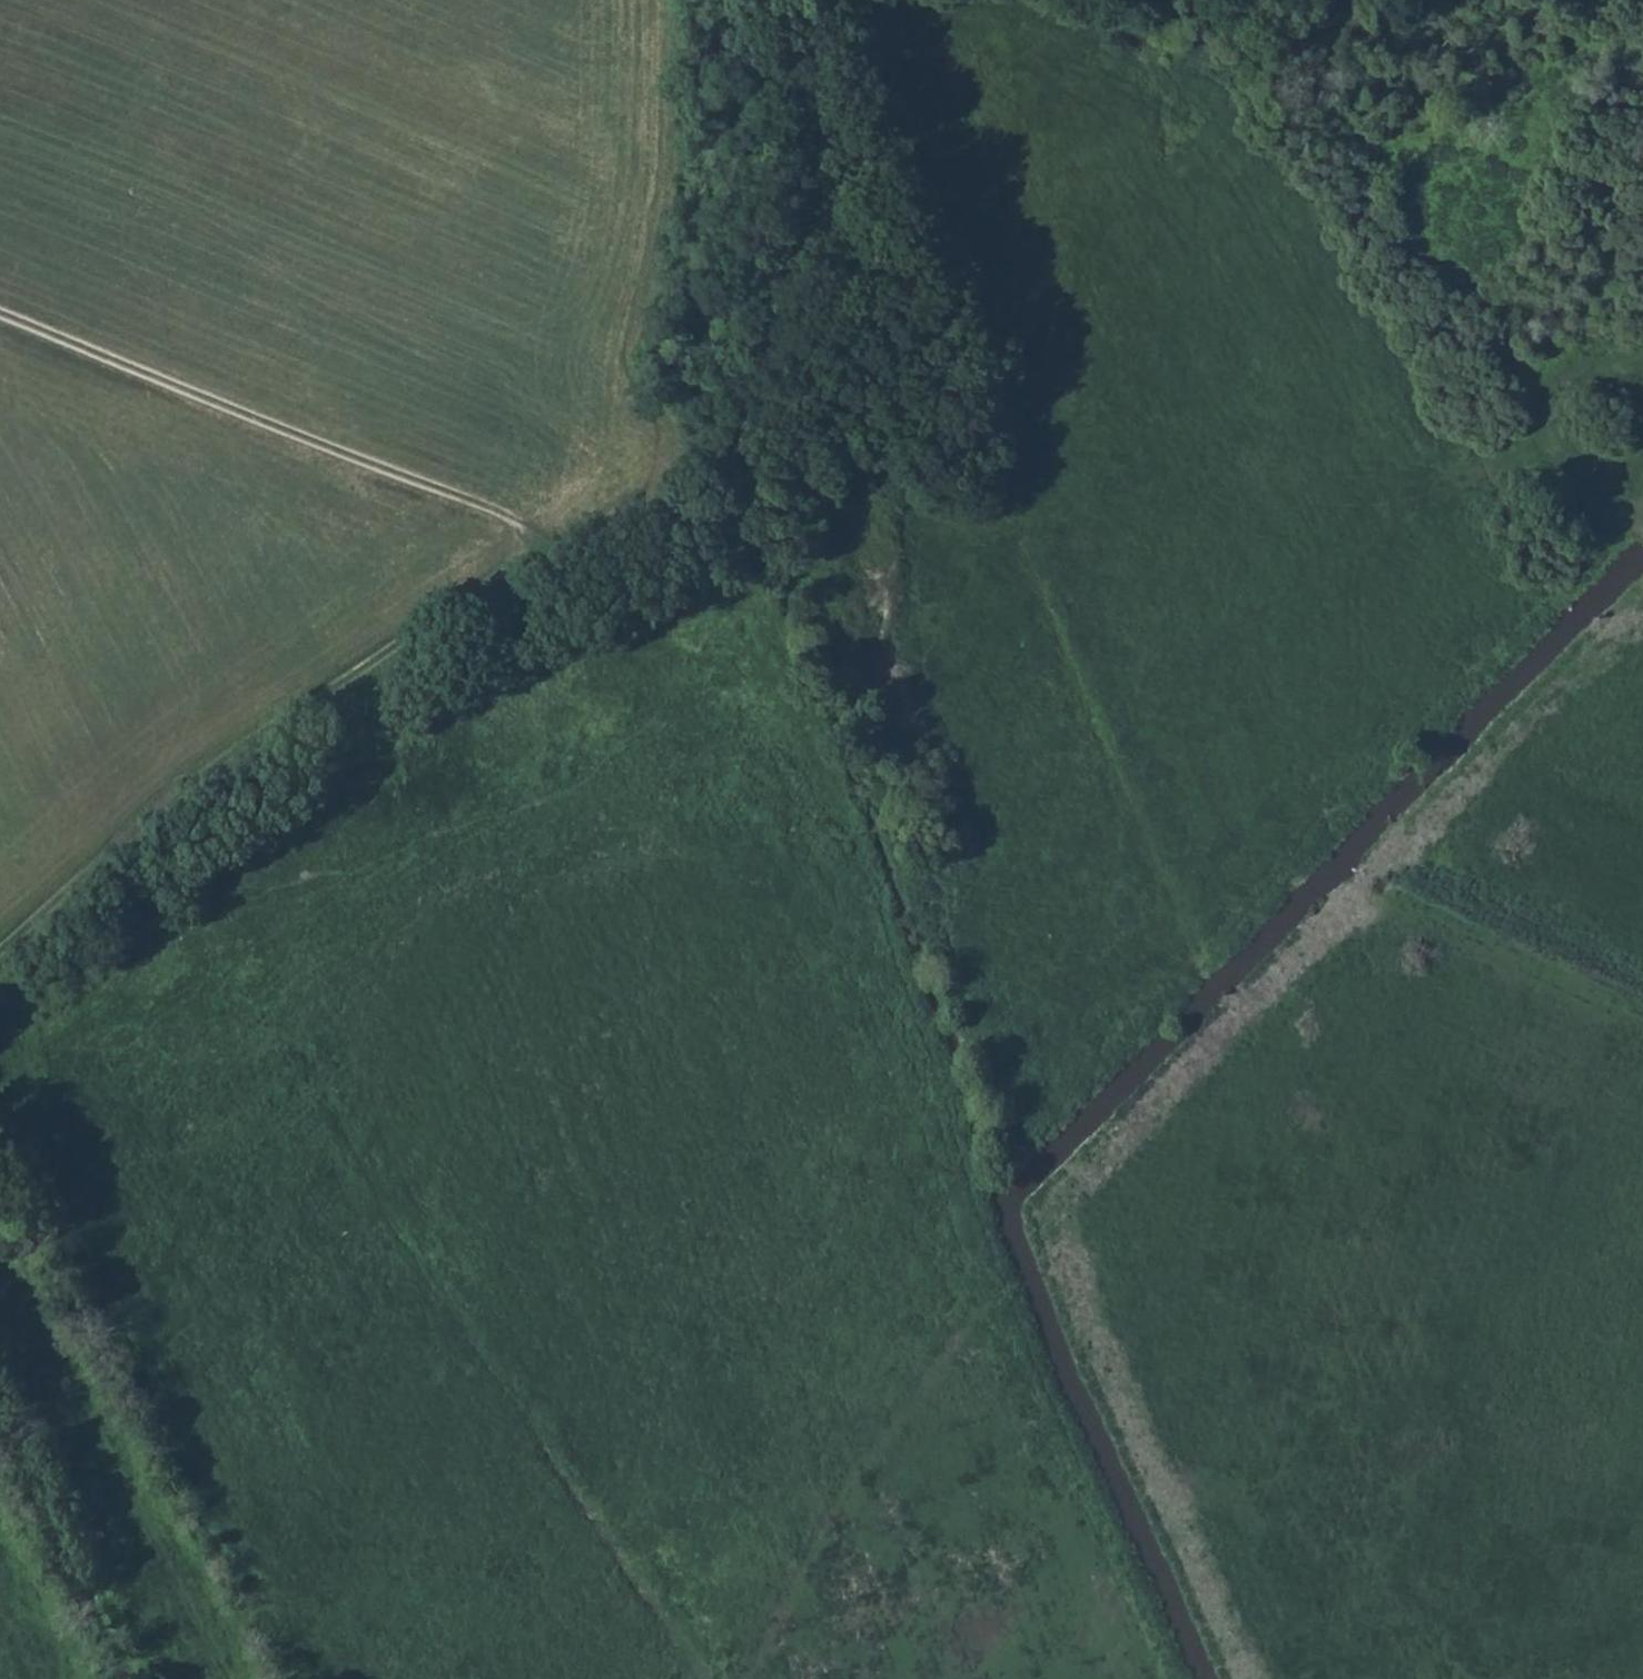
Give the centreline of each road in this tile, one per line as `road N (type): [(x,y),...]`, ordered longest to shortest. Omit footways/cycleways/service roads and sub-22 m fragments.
road 1 (track): [(0,942),(268,734),(528,550)]
road 2 (track): [(0,320),(506,515),(533,534),(528,550)]

